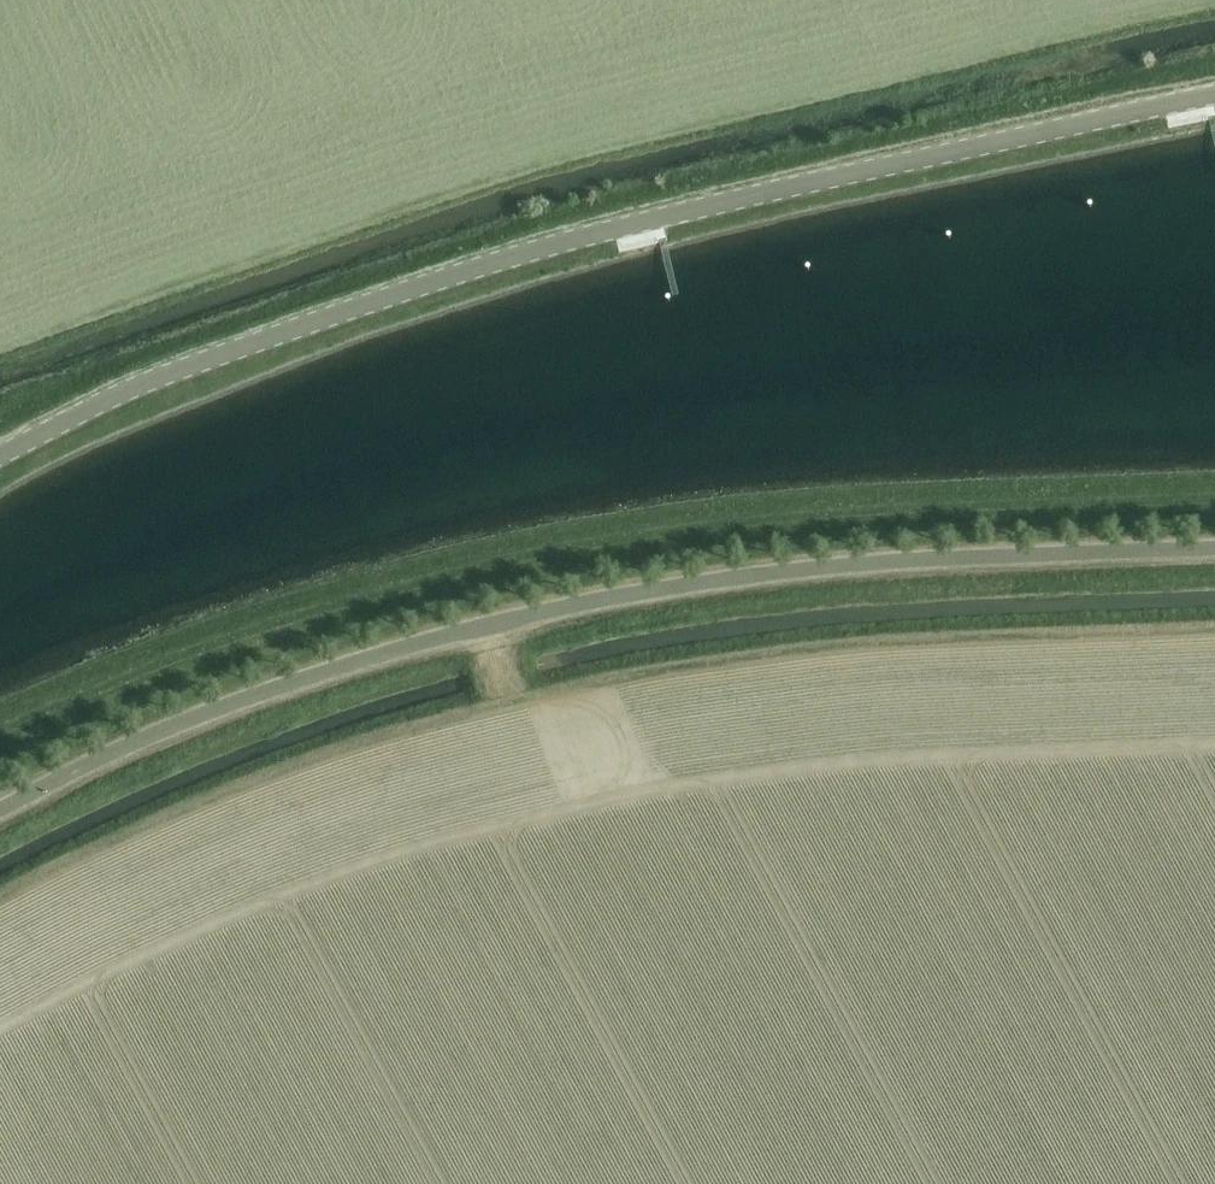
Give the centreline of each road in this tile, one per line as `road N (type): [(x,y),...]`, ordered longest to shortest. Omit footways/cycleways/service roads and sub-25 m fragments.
road 1 (unclassified): [(0,455),(90,409),(319,320),(515,257),(767,190),(1214,97)]
road 2 (unclassified): [(0,810),(217,709),(385,653),(586,604),(793,571),(1214,549)]

